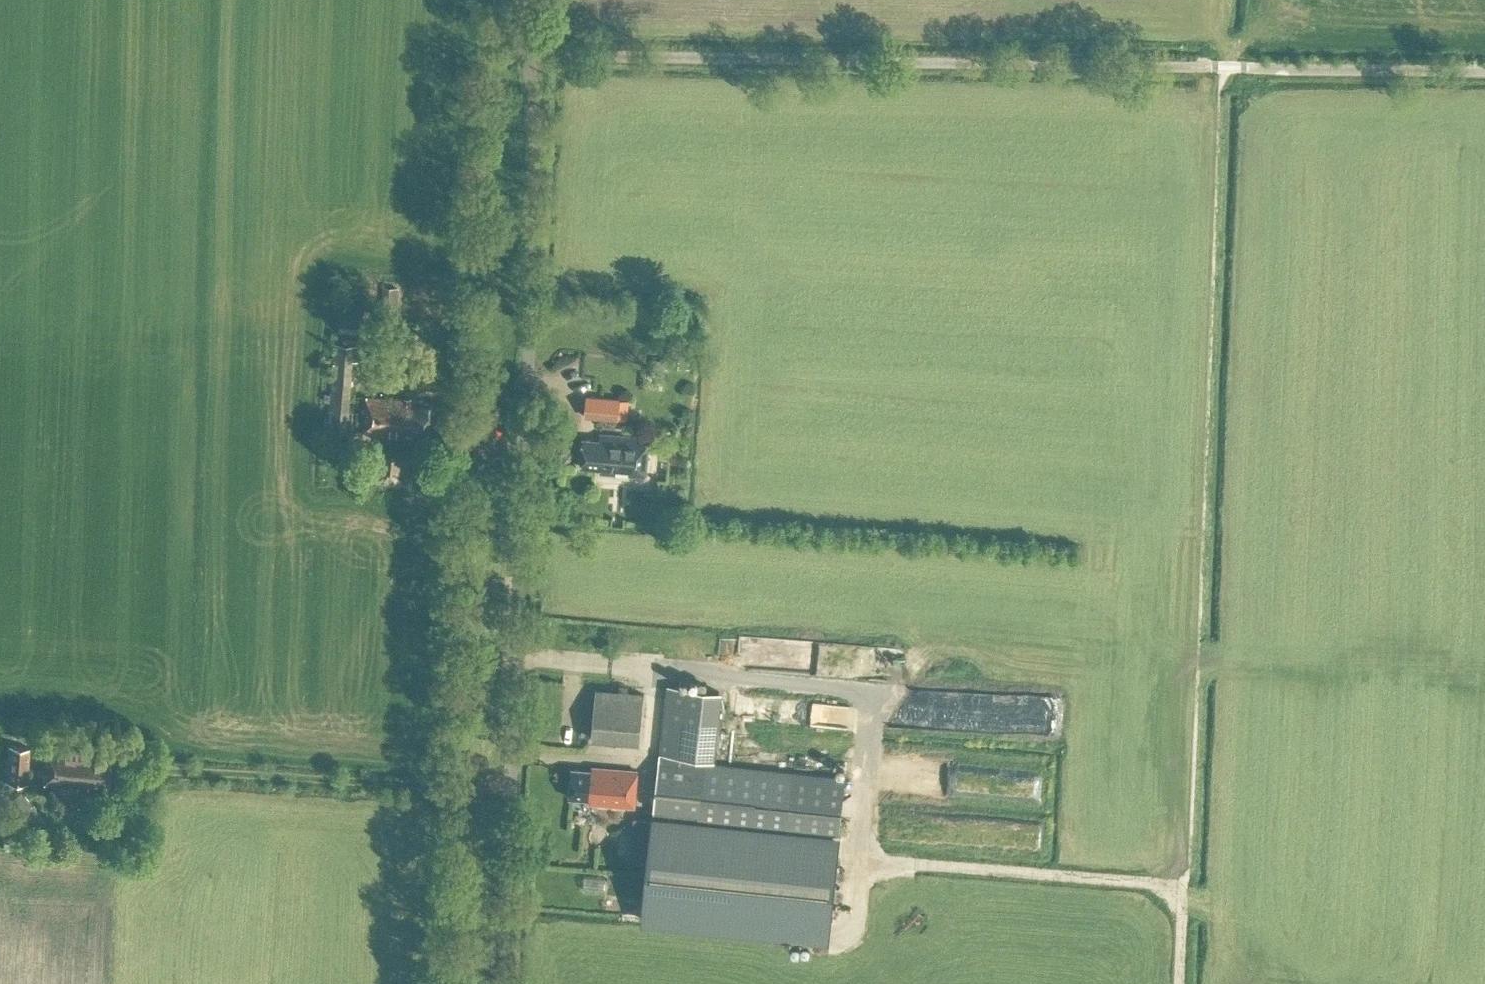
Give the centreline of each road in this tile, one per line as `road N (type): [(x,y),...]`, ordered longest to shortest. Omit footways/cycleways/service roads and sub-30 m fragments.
road 1 (unclassified): [(1484,71),(526,54)]
road 2 (track): [(516,654),(871,690),(860,863),(1029,871),(1182,891)]
road 3 (track): [(1222,66),(1192,843),(1182,891)]
road 4 (unclassified): [(511,790),(536,124),(526,54)]
road 5 (unclassified): [(157,771),(511,790)]
road 6 (unclassified): [(502,983),(511,790)]

